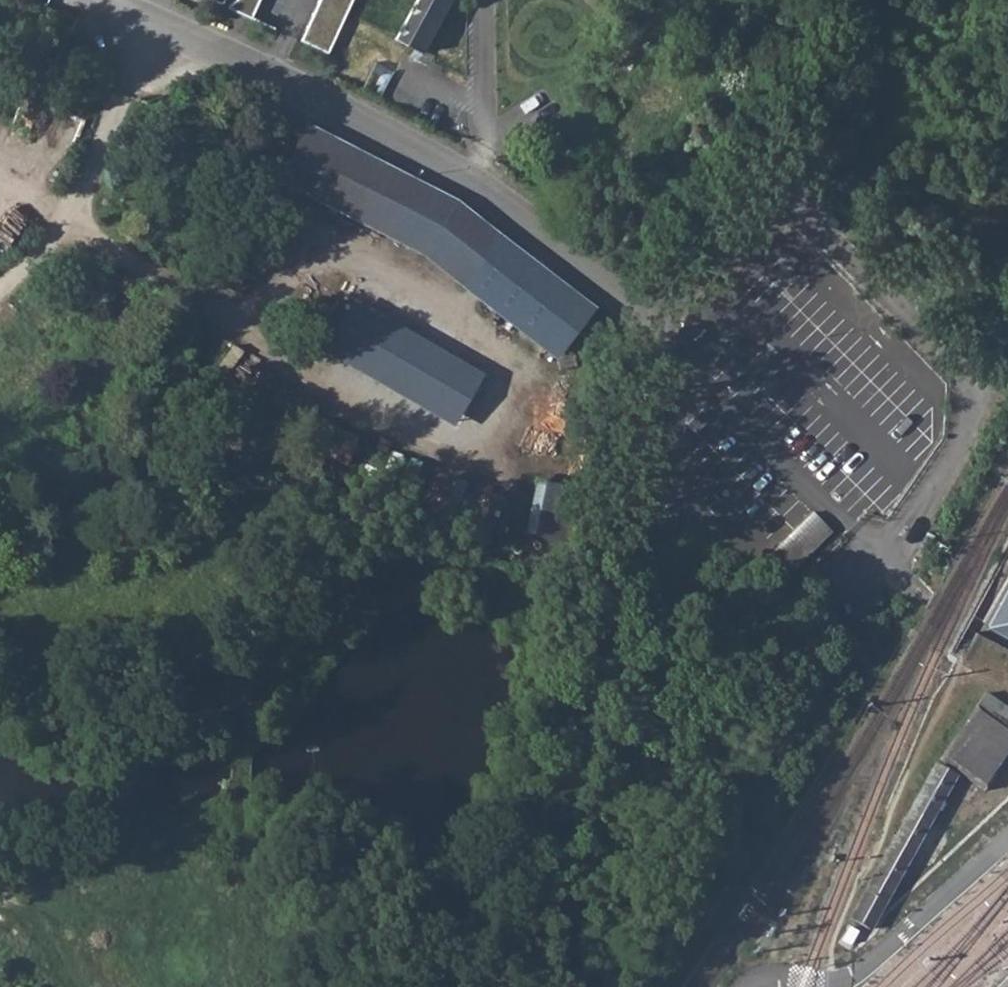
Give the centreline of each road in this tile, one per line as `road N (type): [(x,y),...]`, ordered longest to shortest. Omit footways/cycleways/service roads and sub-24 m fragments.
road 1 (residential): [(95,0),(287,83),(474,182),(657,314)]
road 2 (track): [(0,287),(72,227),(153,25)]

